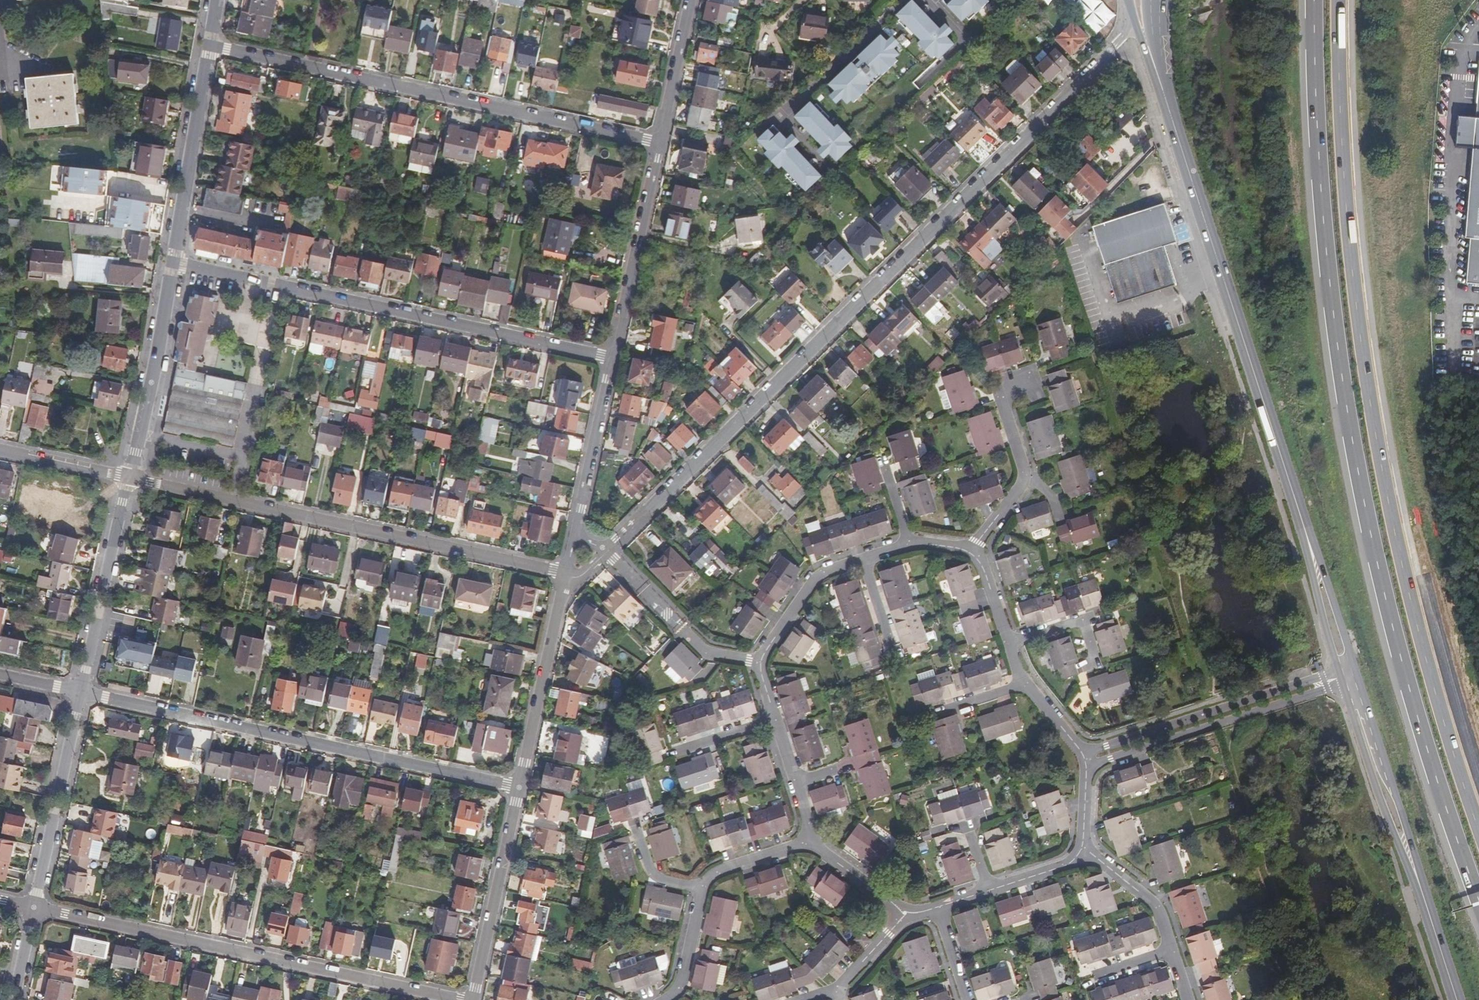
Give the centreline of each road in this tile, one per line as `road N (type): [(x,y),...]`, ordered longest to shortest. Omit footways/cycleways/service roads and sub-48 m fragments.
road 1 (trunk): [(1313,0),(1320,198),(1355,457),(1405,681),(1478,903)]
road 2 (residential): [(1130,16),(1091,71),(605,551)]
road 3 (trunk): [(1291,491),(1330,491),(1341,501),(1441,862),(1478,955)]
road 4 (residential): [(658,142),(207,46)]
road 5 (residential): [(517,787),(79,692)]
road 6 (residential): [(172,263),(610,358)]
road 7 (residential): [(128,478),(564,575)]
road 8 (residential): [(459,999),(34,907)]
road 9 (secondary): [(1158,77),(1291,491)]
road 10 (trunk): [(1478,826),(1412,606),(1375,415)]
road 11 (trunk): [(1375,415),(1389,150),(1437,0)]
road 12 (trunk): [(1375,415),(1351,246),(1338,0)]
road 13 (secondary): [(1352,683),(1457,999)]
road 14 (residential): [(1347,668),(1080,750)]
road 15 (residential): [(1086,766),(1352,683)]
road 16 (trunk): [(1296,0),(1290,45),(1272,81),(1239,94),(1202,87),(1180,64),(1173,28),(1181,0)]
road 17 (residential): [(610,358),(658,142)]
road 18 (residential): [(207,46),(172,263)]
road 19 (residential): [(79,692),(34,907)]
road 20 (residential): [(128,478),(79,692)]
road 21 (residential): [(172,263),(128,478)]
road 22 (residential): [(517,787),(564,575)]
road 23 (residential): [(471,999),(517,787)]
road 24 (residential): [(755,662),(701,652),(605,551)]
road 25 (secondary): [(1291,491),(1347,668)]
road 26 (residential): [(574,529),(610,358)]
road 27 (residential): [(862,561),(816,576),(755,662)]
road 28 (residential): [(658,142),(688,0)]
road 29 (residential): [(1083,846),(1154,904),(1173,950)]
road 30 (residential): [(0,450),(128,478)]
road 31 (residential): [(805,840),(905,914)]
road 32 (residential): [(1008,644),(1081,620),(1097,664)]
road 33 (residential): [(664,999),(684,969),(698,888)]

